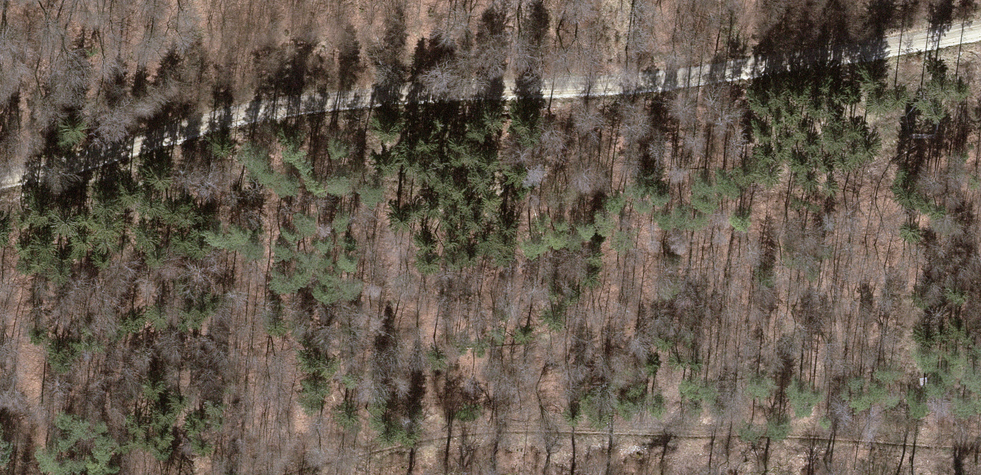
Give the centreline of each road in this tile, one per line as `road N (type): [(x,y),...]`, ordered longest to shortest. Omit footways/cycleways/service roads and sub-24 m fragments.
road 1 (track): [(0,171),(324,96),(748,65),(980,22)]
road 2 (track): [(980,445),(515,426),(442,430),(263,474)]

